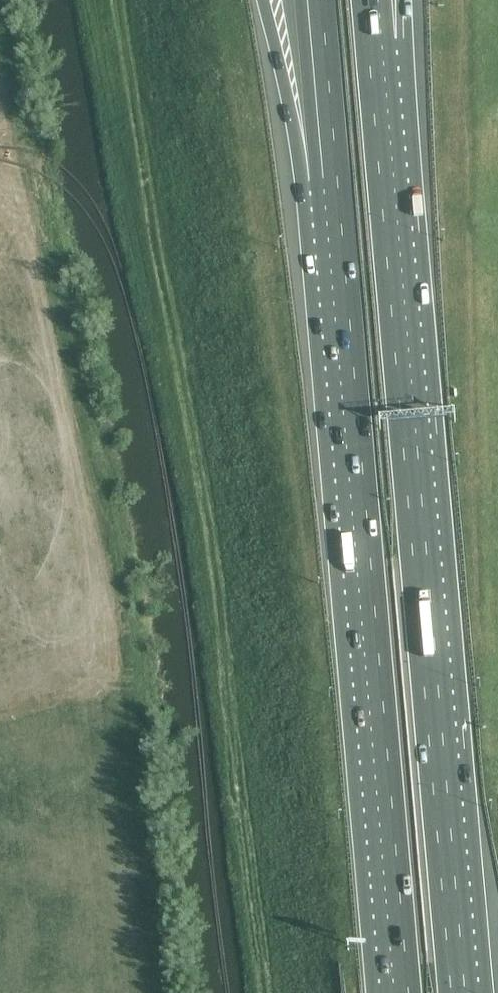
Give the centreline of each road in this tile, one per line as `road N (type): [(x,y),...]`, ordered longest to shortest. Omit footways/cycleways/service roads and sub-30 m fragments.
road 1 (motorway): [(464,992),(382,39)]
road 2 (motorway): [(331,178),(402,992)]
road 3 (motorway): [(263,0),(331,178)]
road 4 (motorway): [(315,0),(331,178)]

